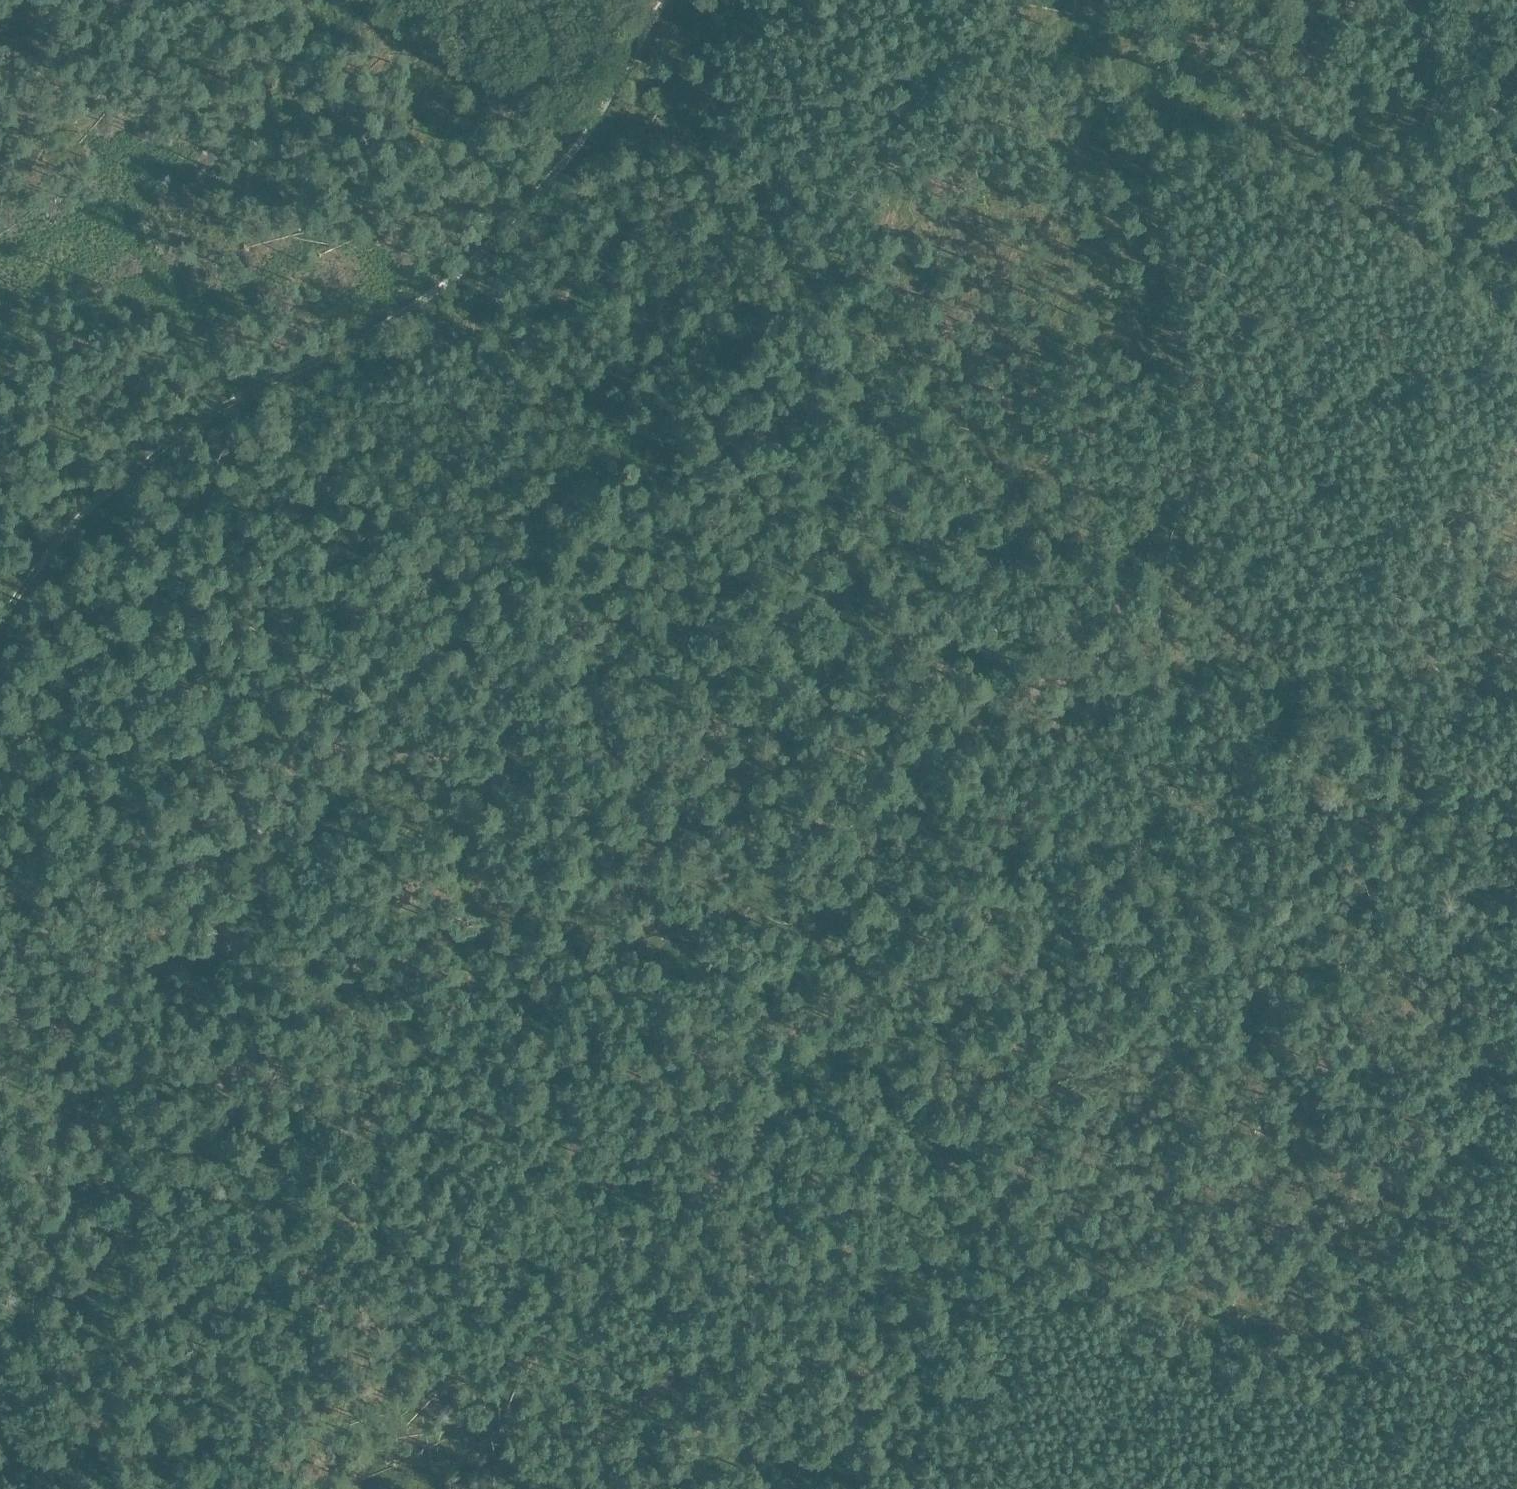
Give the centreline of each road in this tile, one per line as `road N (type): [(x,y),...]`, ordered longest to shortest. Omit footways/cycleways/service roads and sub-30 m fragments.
road 1 (track): [(0,623),(77,521),(183,432),(412,310),(464,272),(578,150),(666,0)]

